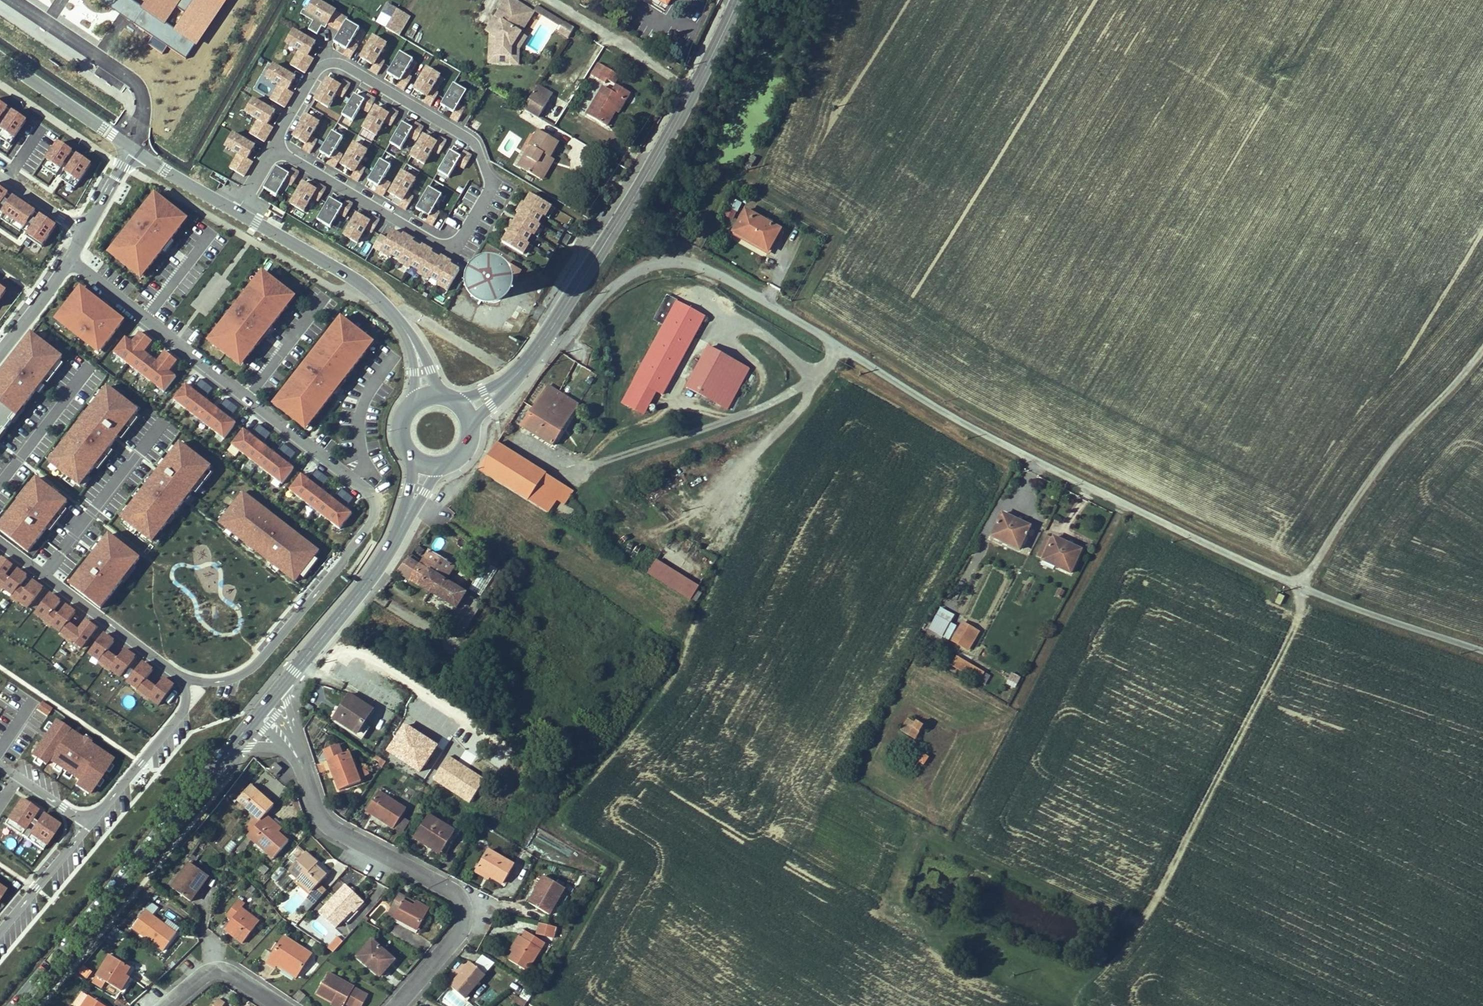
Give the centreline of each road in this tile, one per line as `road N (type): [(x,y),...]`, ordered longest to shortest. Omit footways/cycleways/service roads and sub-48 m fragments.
road 1 (unclassified): [(837,348),(954,415),(1293,577),(1482,648)]
road 2 (track): [(1074,1005),(1155,898),(1197,822),(1305,612),(1304,581)]
road 3 (residential): [(91,827),(183,710),(184,679),(0,547)]
road 4 (secondary): [(733,0),(695,86),(542,344)]
road 5 (residential): [(298,754),(314,808),(331,829),(457,896),(458,939),(396,1005)]
road 6 (residential): [(837,348),(768,404),(602,463),(561,467),(520,442)]
road 7 (unclassified): [(542,344),(558,349),(623,279),(674,266),(718,279),(837,348)]
road 8 (secondary): [(230,748),(15,1005)]
road 9 (unclassified): [(133,145),(360,283),(407,330)]
road 10 (track): [(1300,580),(1482,341)]
road 11 (secondary): [(390,548),(262,710)]
road 12 (unclassified): [(0,54),(133,145)]
road 13 (residential): [(0,345),(86,230)]
road 14 (residential): [(0,936),(91,827)]
road 15 (residential): [(165,1005),(220,971),(241,976),(283,1005)]

